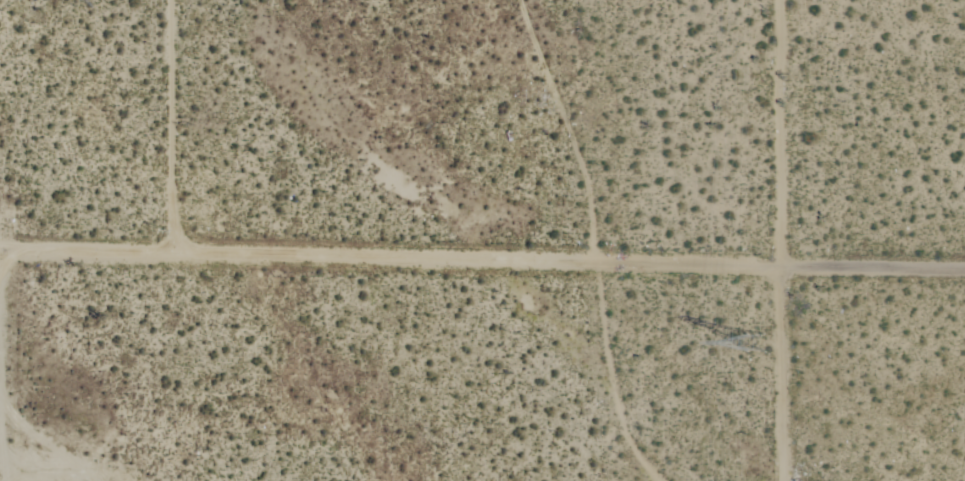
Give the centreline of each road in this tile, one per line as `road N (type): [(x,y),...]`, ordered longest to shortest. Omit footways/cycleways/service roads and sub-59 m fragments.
road 1 (residential): [(964,268),(0,257)]
road 2 (residential): [(176,256),(173,0)]
road 3 (residential): [(781,263),(782,480)]

